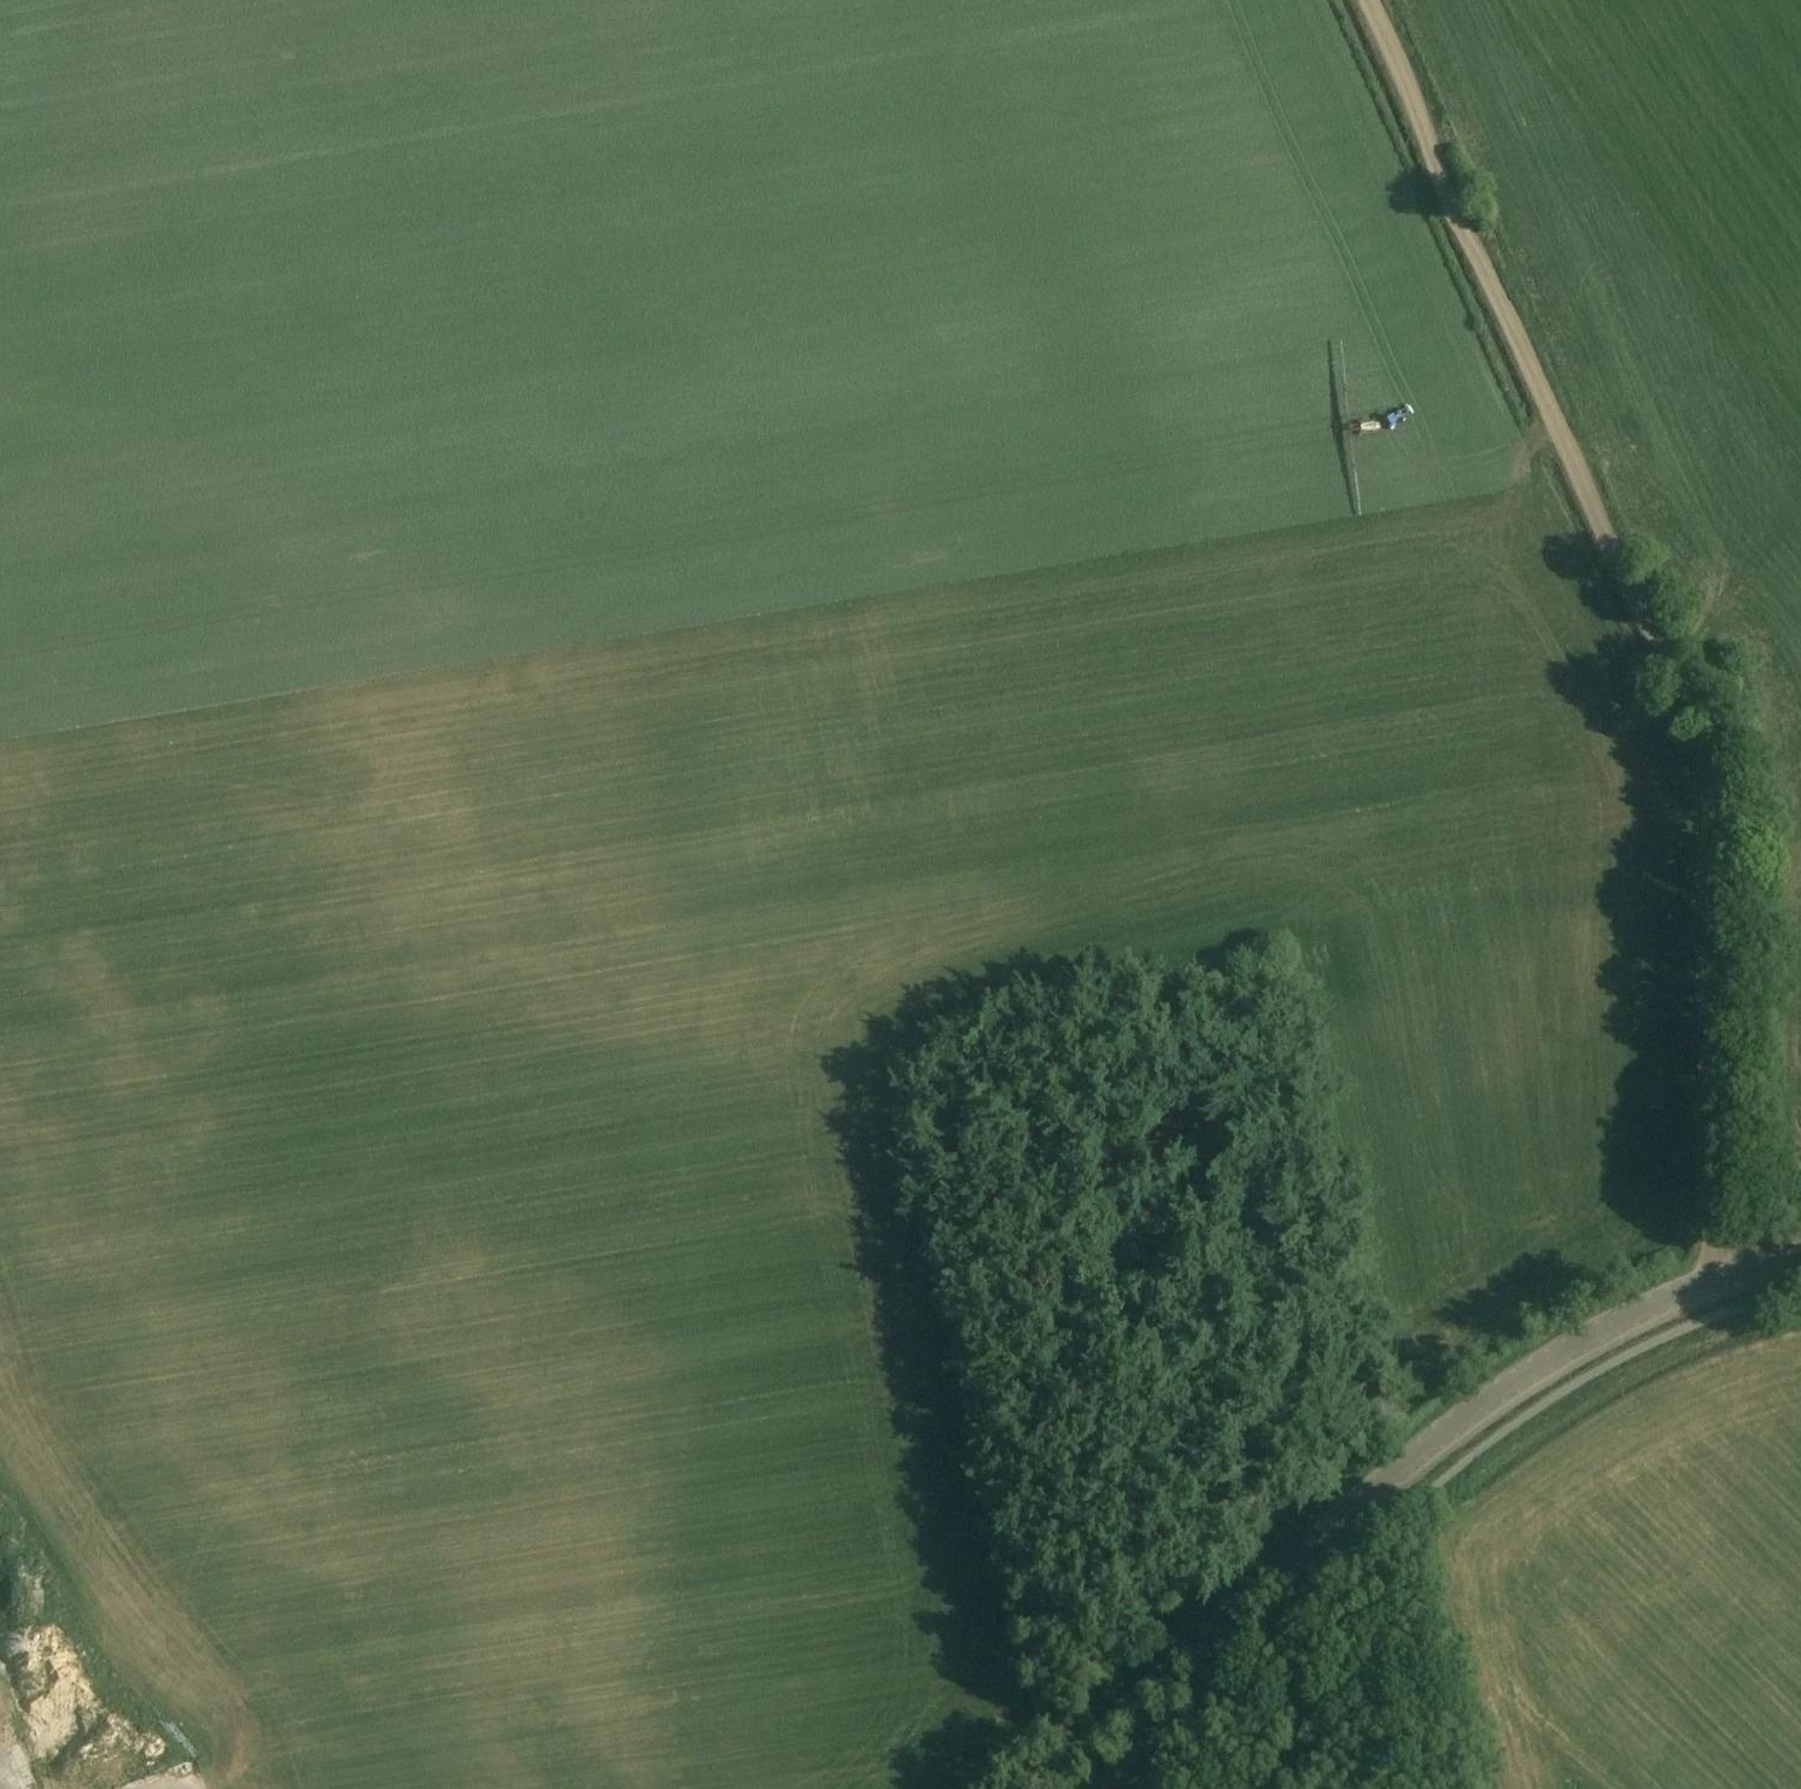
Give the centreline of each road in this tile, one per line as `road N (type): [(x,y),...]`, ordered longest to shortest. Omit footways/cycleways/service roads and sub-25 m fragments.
road 1 (track): [(1705,1278),(1715,774),(1369,0)]
road 2 (tertiary): [(1040,1788),(1486,1404),(1705,1278),(1800,1253)]

